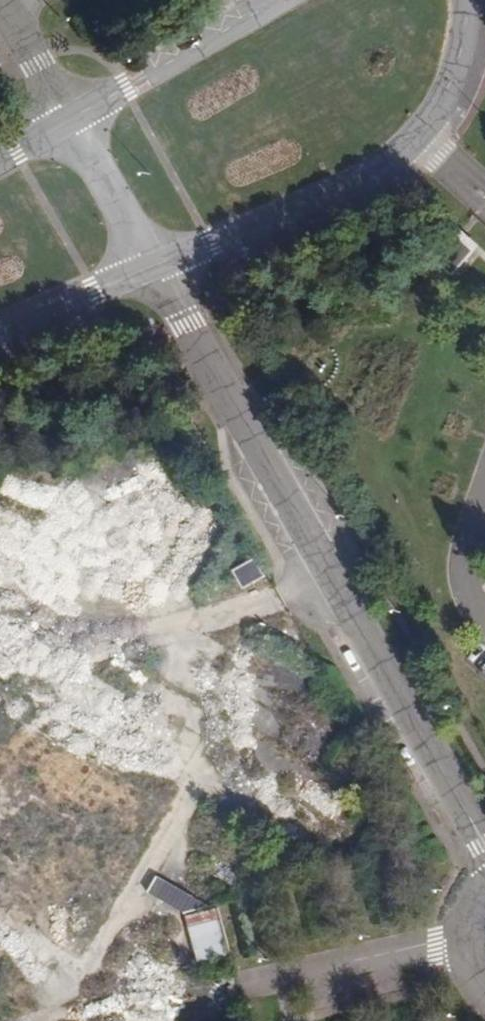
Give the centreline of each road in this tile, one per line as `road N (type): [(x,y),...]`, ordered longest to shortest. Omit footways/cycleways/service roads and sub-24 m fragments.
road 1 (residential): [(484,848),(151,273)]
road 2 (tertiary): [(151,273),(382,166),(445,95),(471,0)]
road 3 (tertiary): [(284,0),(69,120)]
road 4 (residential): [(69,120),(151,273)]
road 5 (tertiary): [(0,334),(151,273)]
road 6 (residential): [(1,0),(69,120)]
road 7 (residential): [(484,891),(461,940),(463,966),(484,1003)]

